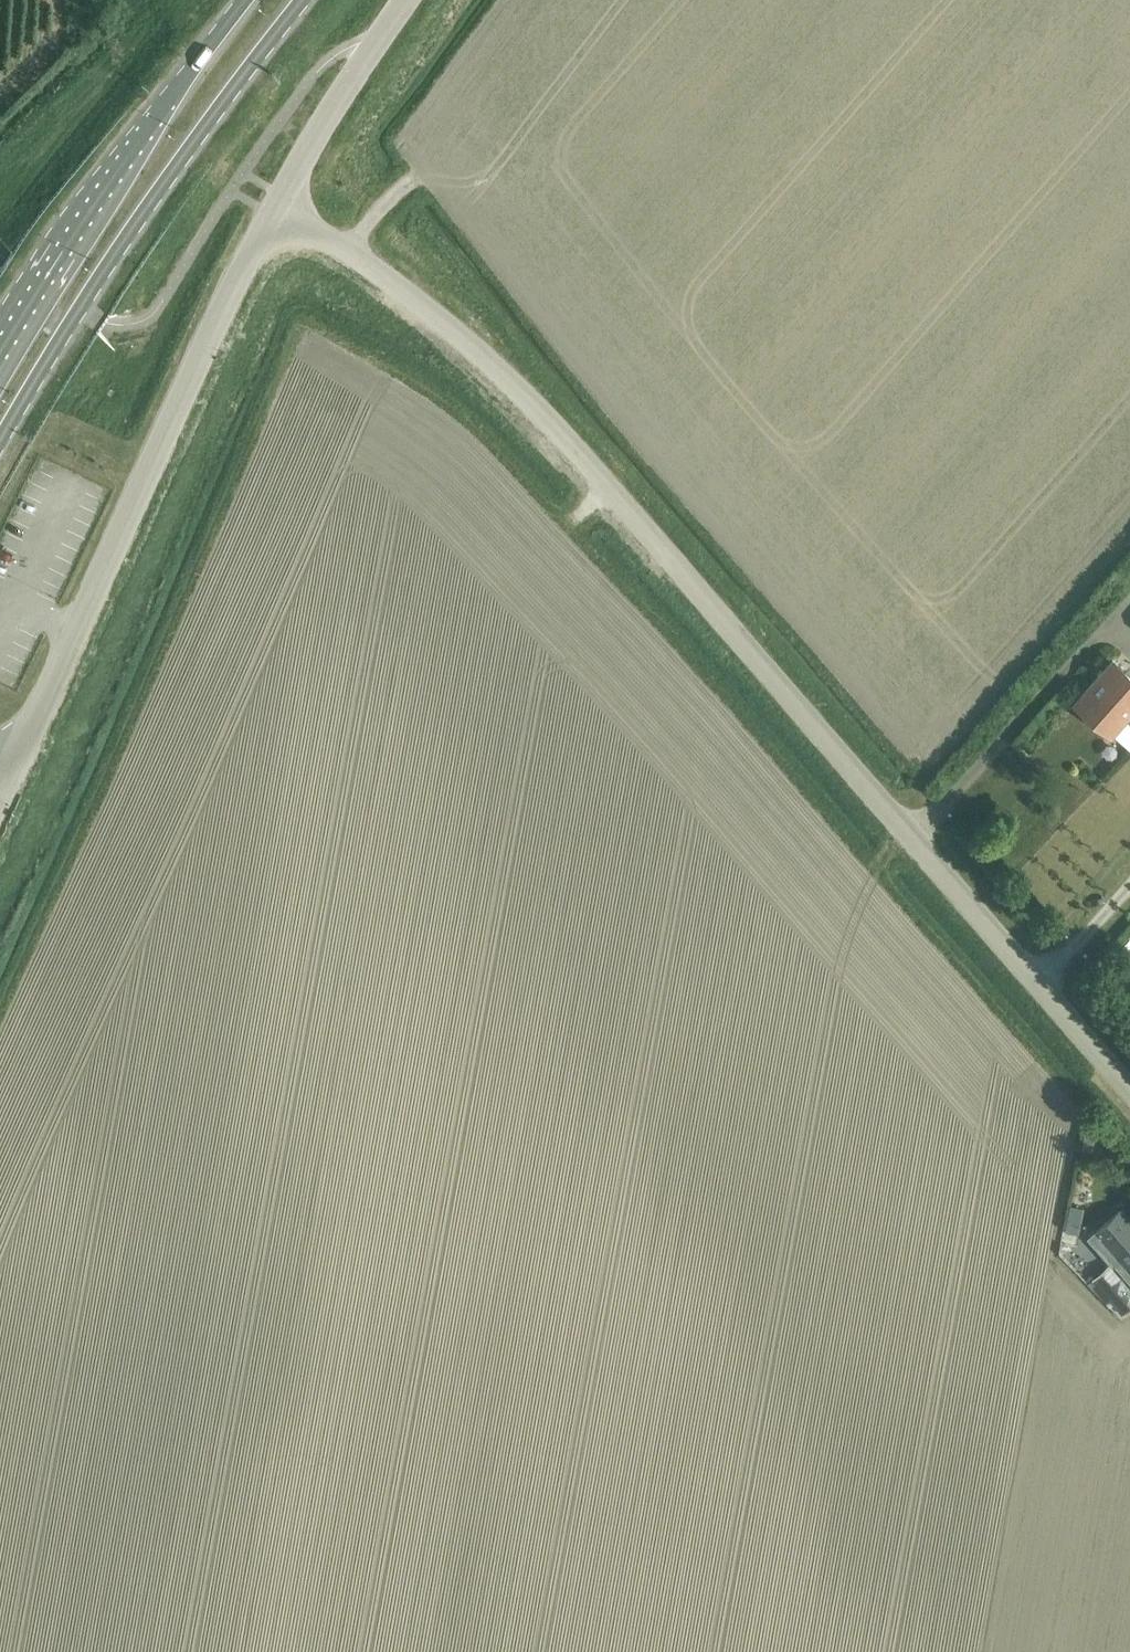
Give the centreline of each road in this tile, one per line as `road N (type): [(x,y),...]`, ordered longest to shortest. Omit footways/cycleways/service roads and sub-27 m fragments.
road 1 (unclassified): [(1129,1092),(537,404),(406,295),(276,207)]
road 2 (unclassified): [(12,770),(276,207)]
road 3 (primary): [(0,435),(195,140),(305,0)]
road 4 (primary): [(245,0),(149,123),(0,356)]
road 5 (unclassified): [(276,207),(370,51),(410,0)]

